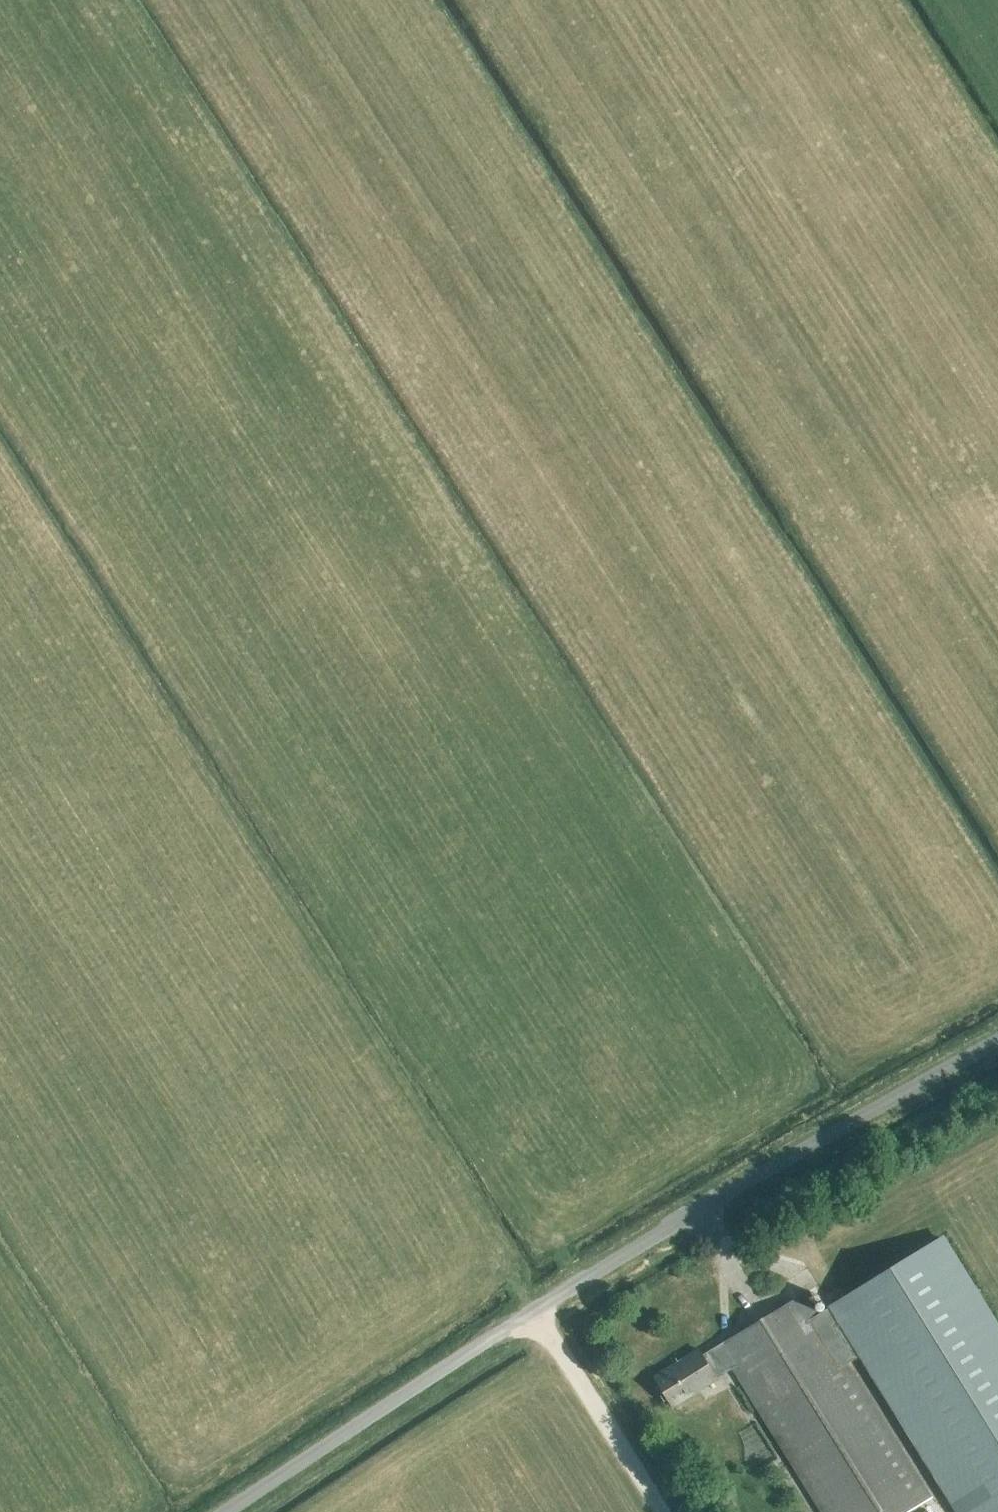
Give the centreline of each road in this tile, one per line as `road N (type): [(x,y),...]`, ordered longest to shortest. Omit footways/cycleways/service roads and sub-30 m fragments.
road 1 (unclassified): [(997,1046),(652,1238),(224,1511)]
road 2 (track): [(538,1311),(667,1511)]

